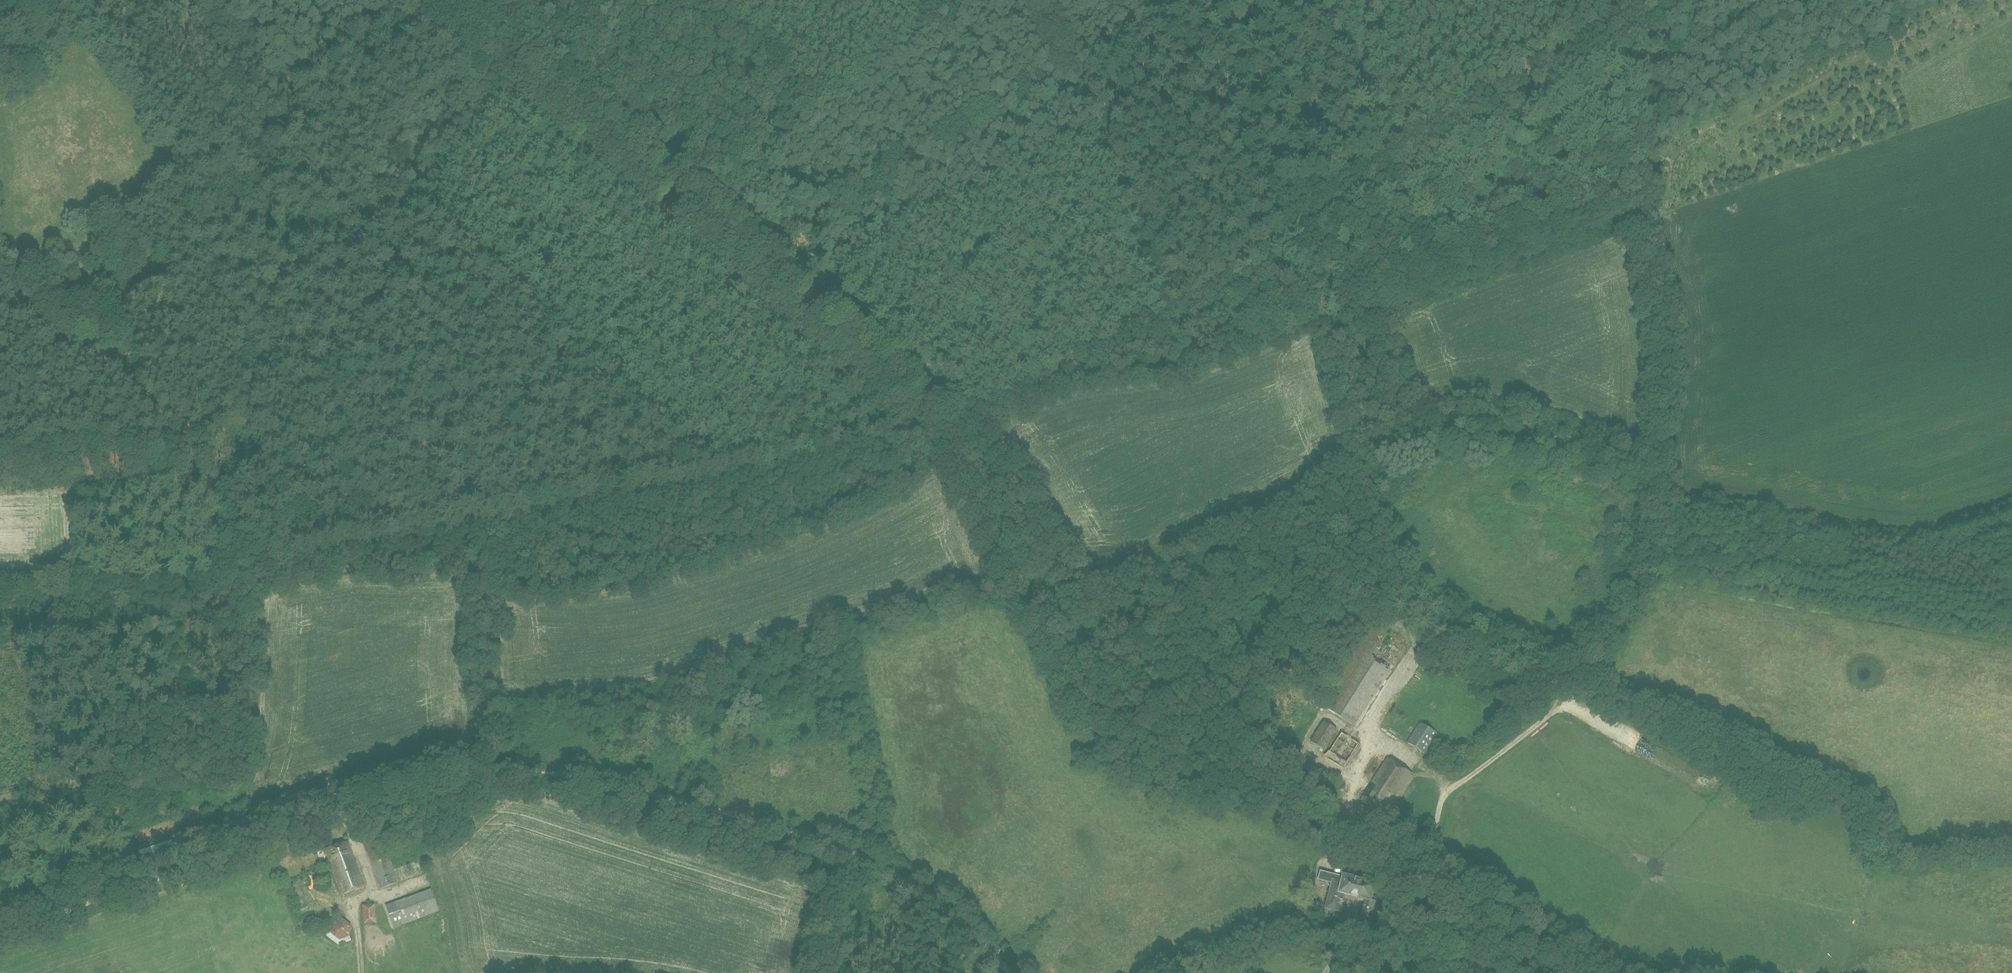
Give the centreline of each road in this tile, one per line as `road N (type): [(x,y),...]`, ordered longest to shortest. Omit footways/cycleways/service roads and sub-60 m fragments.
road 1 (unclassified): [(0,936),(495,761),(586,776),(859,848),(1018,972)]
road 2 (unclassified): [(1433,972),(1396,954),(1340,947),(1322,972)]

